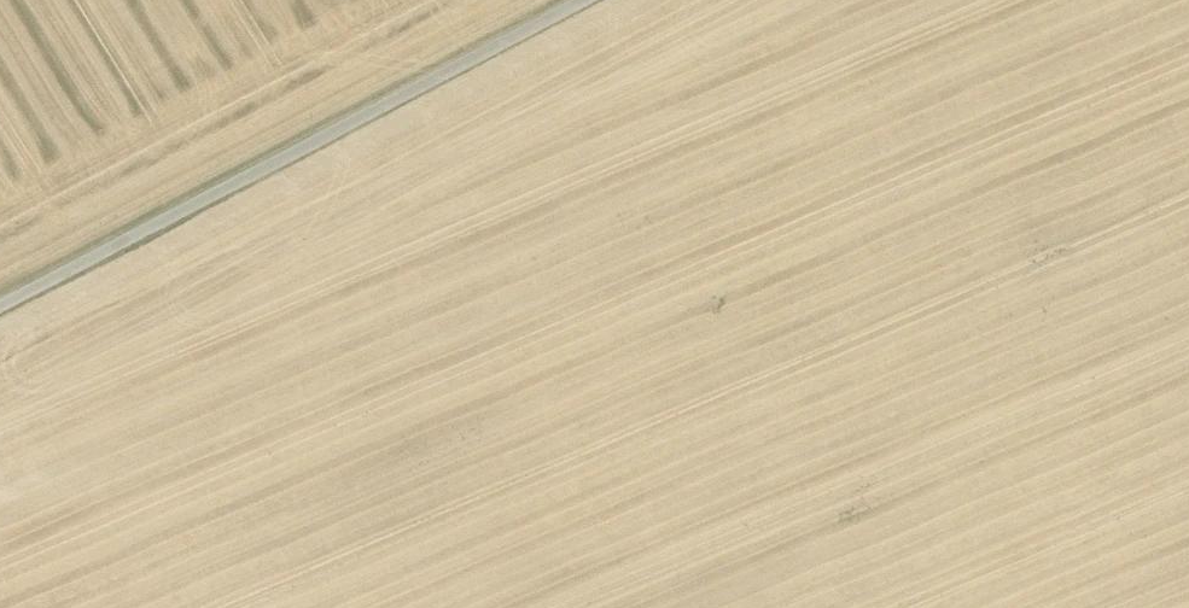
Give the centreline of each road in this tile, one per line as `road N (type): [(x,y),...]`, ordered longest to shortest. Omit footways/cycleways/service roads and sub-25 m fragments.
road 1 (track): [(0,303),(582,0)]

